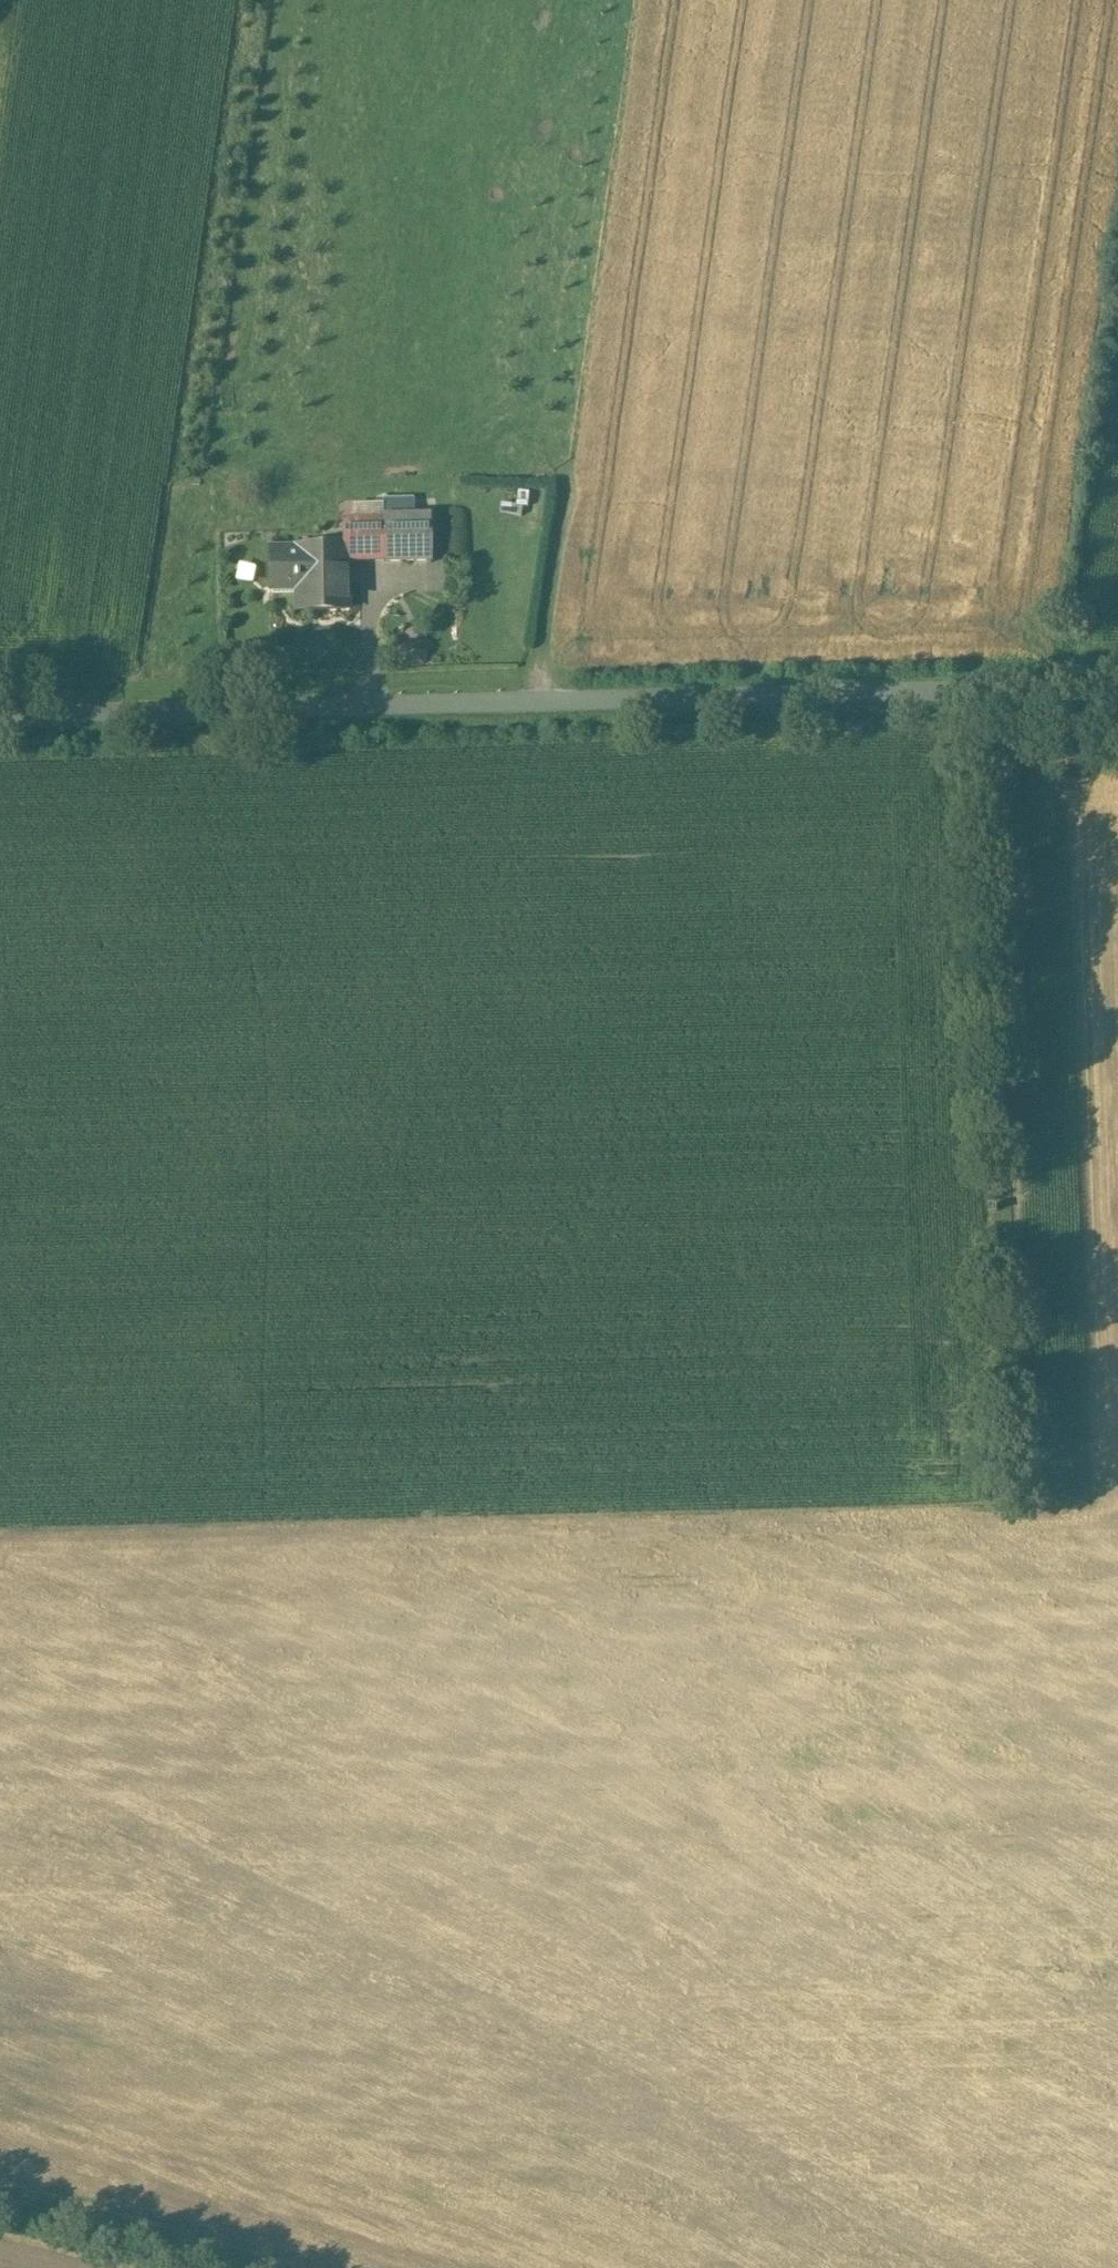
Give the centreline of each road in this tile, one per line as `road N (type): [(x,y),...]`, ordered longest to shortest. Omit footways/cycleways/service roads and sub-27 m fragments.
road 1 (unclassified): [(0,717),(1117,685)]
road 2 (track): [(0,2196),(269,2267)]
road 3 (track): [(534,702),(564,477),(559,466)]

